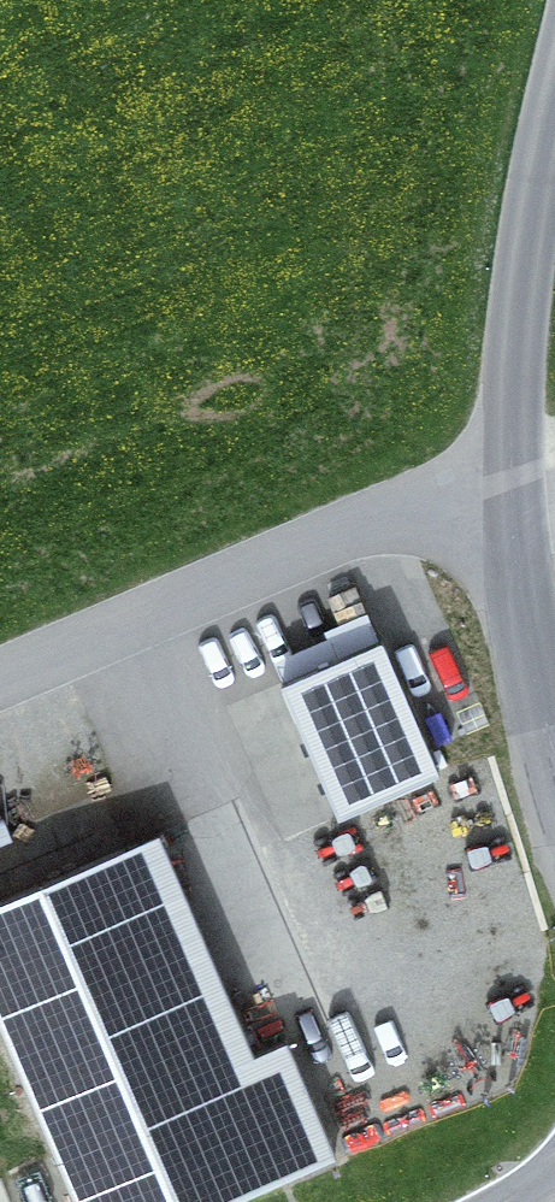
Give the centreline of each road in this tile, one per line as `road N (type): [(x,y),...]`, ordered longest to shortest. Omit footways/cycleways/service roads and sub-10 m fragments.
road 1 (residential): [(0,673),(413,497),(498,477)]
road 2 (tertiary): [(498,477),(554,106)]
road 3 (tertiary): [(554,773),(528,671),(498,477)]

